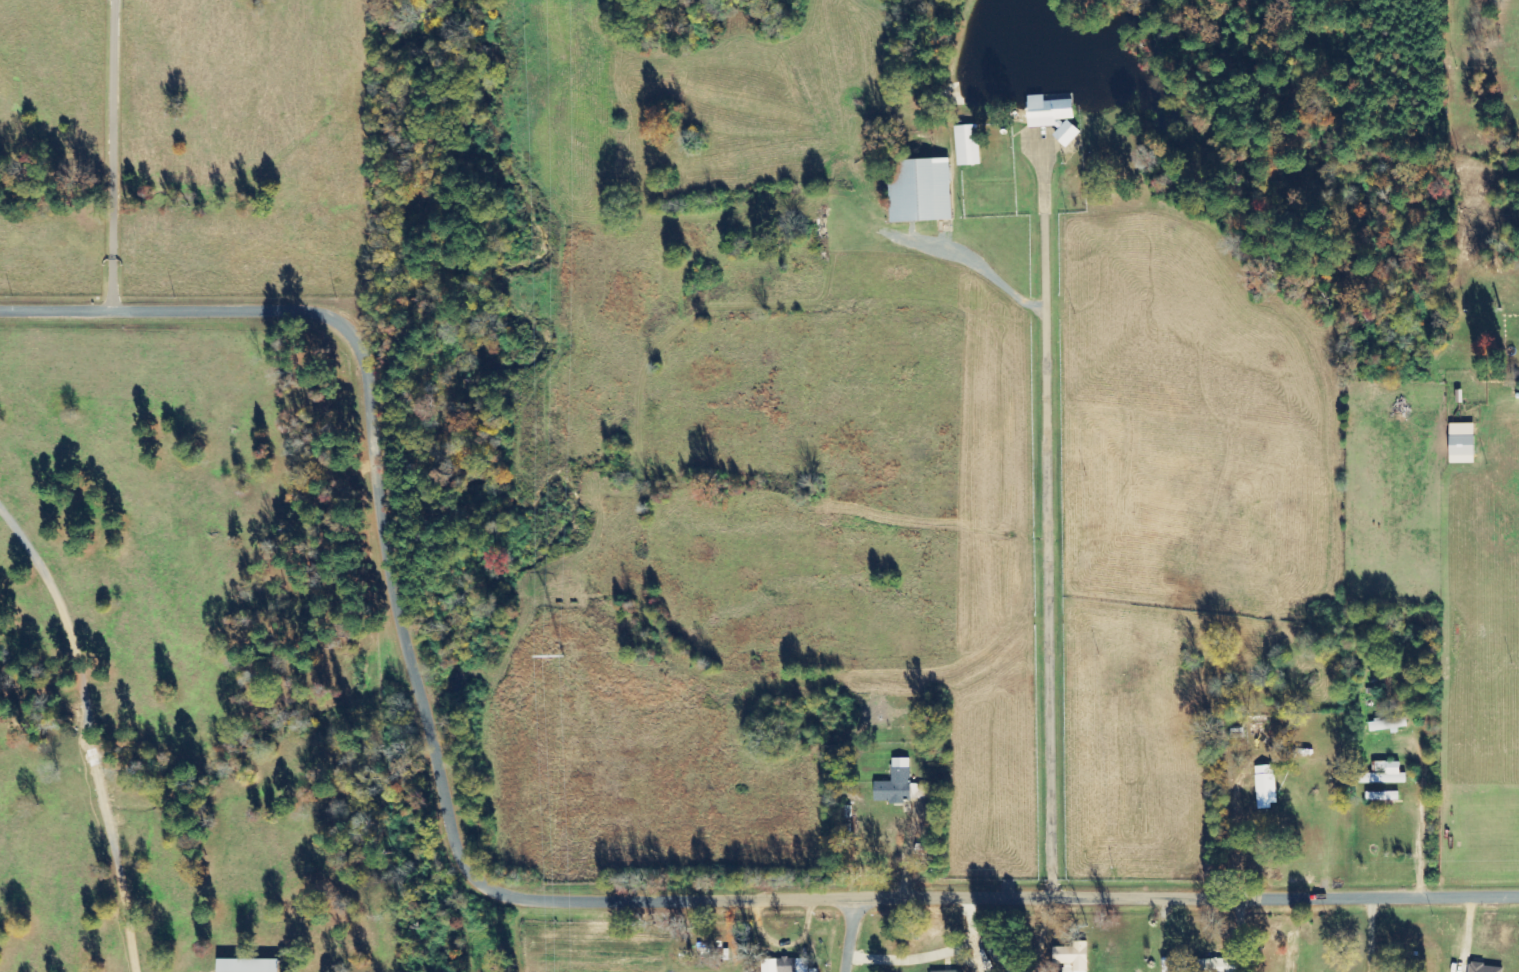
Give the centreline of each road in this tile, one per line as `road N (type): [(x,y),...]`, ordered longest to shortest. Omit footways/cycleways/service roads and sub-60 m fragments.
road 1 (residential): [(0,311),(298,309),(357,327),(377,367),(397,563),(443,744),(457,851),(499,895),(624,901),(1518,893)]

